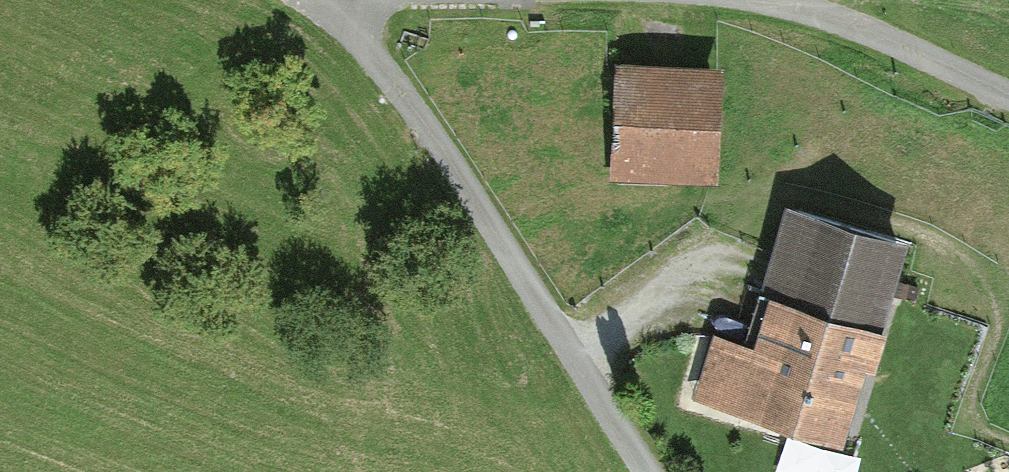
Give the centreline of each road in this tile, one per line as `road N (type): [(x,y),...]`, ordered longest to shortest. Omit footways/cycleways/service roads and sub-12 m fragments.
road 1 (track): [(328,0),(429,125),(648,471)]
road 2 (residential): [(805,0),(1008,86)]

